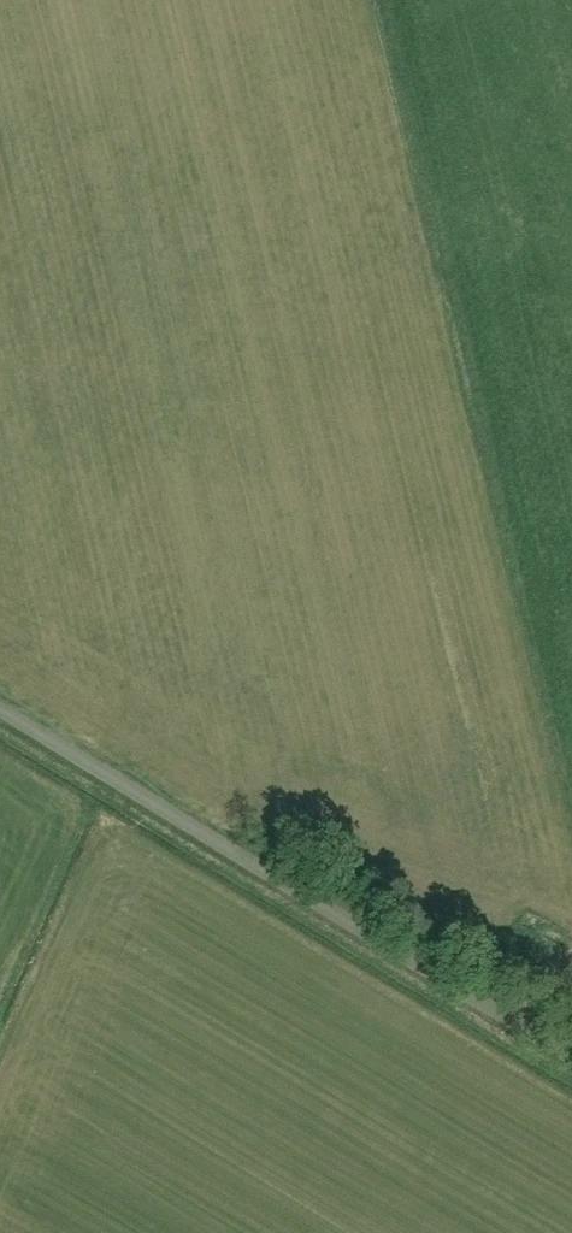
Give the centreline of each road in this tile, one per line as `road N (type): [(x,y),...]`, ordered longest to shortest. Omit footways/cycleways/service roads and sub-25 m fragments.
road 1 (unclassified): [(571,1045),(300,878),(208,810),(0,690)]

